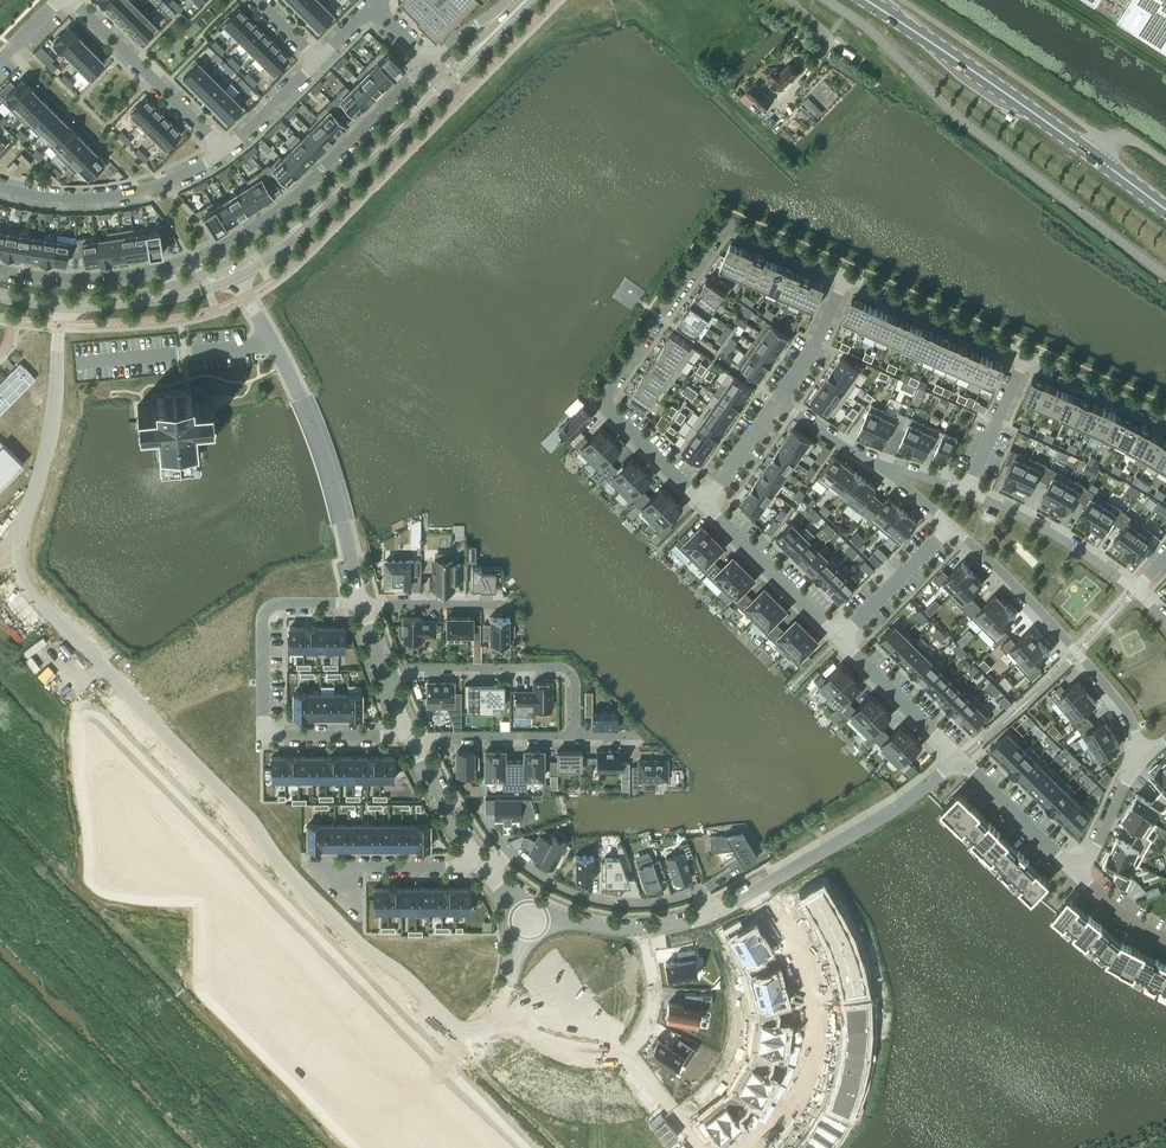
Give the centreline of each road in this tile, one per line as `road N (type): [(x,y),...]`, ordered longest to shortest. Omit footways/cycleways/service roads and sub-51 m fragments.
road 1 (residential): [(428,61),(306,185),(241,234),(119,275),(0,268)]
road 2 (residential): [(409,734),(261,734),(269,610),(362,605)]
road 3 (residential): [(844,277),(726,225),(603,400)]
road 4 (residential): [(950,528),(1128,712),(1143,757)]
road 5 (residential): [(747,1147),(783,1113),(804,1068),(809,1029),(797,961),(754,891)]
road 6 (primary): [(1093,156),(866,0)]
road 7 (residential): [(494,1021),(560,1058),(610,1060),(630,1051),(650,1012),(646,930)]
road 8 (residential): [(712,914),(700,889),(653,903),(600,902),(546,879),(513,853),(483,861)]
road 9 (residential): [(383,669),(570,670),(576,736)]
road 10 (residential): [(754,891),(899,806),(963,755)]
road 11 (residential): [(227,149),(164,182),(89,198),(0,186)]
road 12 (residential): [(227,149),(76,0)]
road 13 (residential): [(842,637),(701,499)]
road 14 (residential): [(1025,355),(844,277)]
road 15 (residential): [(971,490),(1062,536),(1139,589)]
road 16 (residential): [(274,345),(80,363)]
road 17 (residential): [(344,525),(324,455),(274,345)]
road 18 (tertiary): [(424,101),(297,226)]
road 19 (residential): [(963,755),(842,637)]
road 20 (residential): [(483,861),(315,867)]
road 21 (residential): [(409,734),(576,736)]
road 22 (residential): [(1076,873),(963,755)]
road 23 (tertiary): [(155,295),(64,304),(0,295)]
road 24 (residential): [(1165,418),(1025,355)]
road 25 (residential): [(842,637),(950,528)]
road 26 (residential): [(409,734),(443,805),(483,861)]
road 27 (residential): [(509,604),(362,605)]
road 28 (residential): [(971,490),(1025,355)]
road 29 (residential): [(844,277),(778,400)]
road 30 (residential): [(701,499),(603,400)]
road 31 (residential): [(1143,757),(1076,873)]
road 32 (residential): [(320,59),(227,149)]
road 33 (residential): [(778,400),(701,499)]

